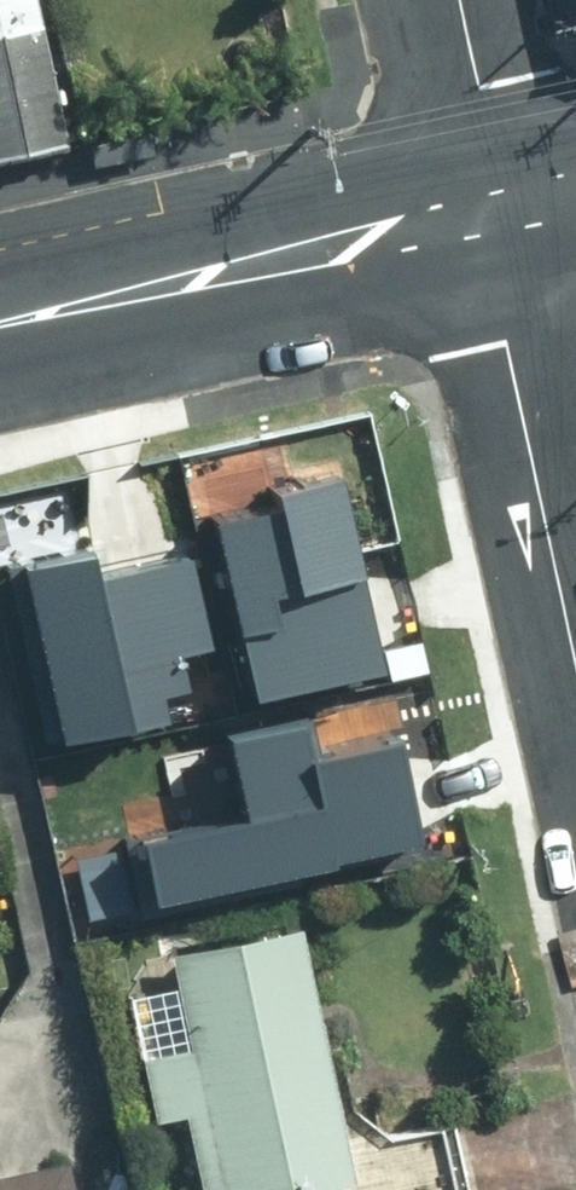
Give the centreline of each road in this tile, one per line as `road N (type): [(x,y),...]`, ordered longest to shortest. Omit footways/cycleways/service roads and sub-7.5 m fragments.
road 1 (secondary): [(0,324),(491,214)]
road 2 (residential): [(575,655),(506,342),(491,214)]
road 3 (residential): [(491,214),(482,88),(462,0)]

